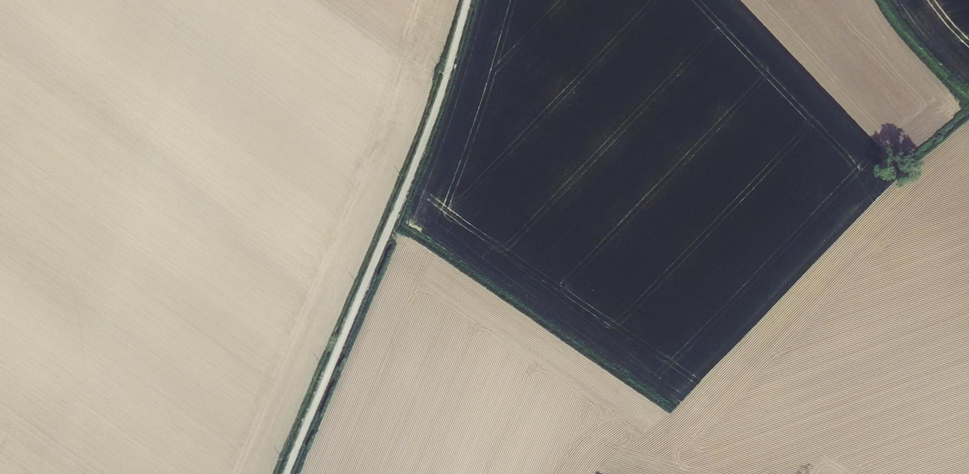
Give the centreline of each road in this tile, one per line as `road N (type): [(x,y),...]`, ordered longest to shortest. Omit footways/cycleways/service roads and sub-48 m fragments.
road 1 (unclassified): [(286,473),(416,162),(468,0)]

